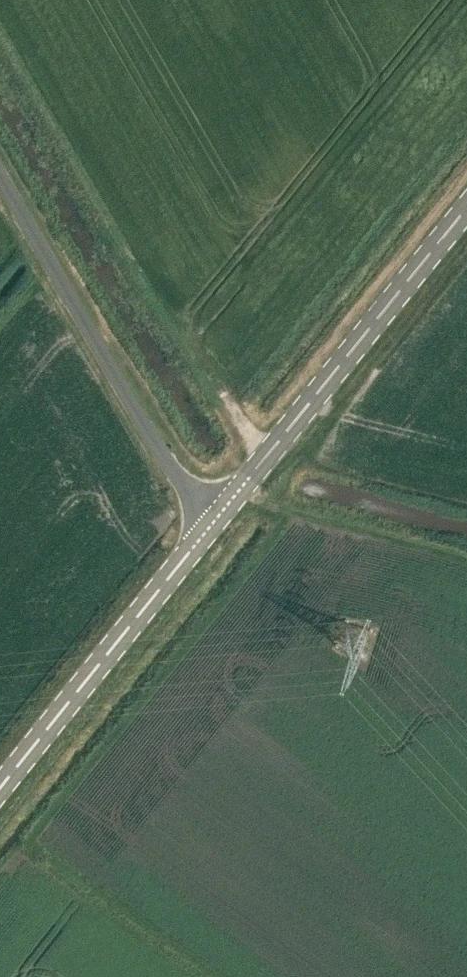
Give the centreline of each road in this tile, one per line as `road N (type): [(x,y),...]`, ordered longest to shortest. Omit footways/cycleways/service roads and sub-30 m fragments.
road 1 (unclassified): [(222,512),(189,491),(143,423),(0,174)]
road 2 (secondary): [(222,512),(466,208)]
road 3 (secondary): [(0,790),(222,512)]

